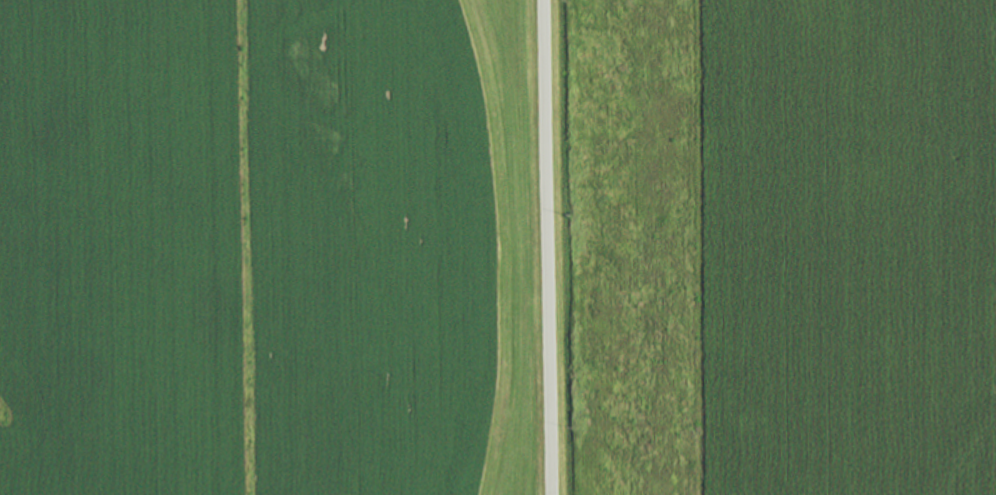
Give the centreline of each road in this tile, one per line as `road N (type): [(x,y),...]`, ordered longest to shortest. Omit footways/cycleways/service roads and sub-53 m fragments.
road 1 (residential): [(540,494),(526,0)]

